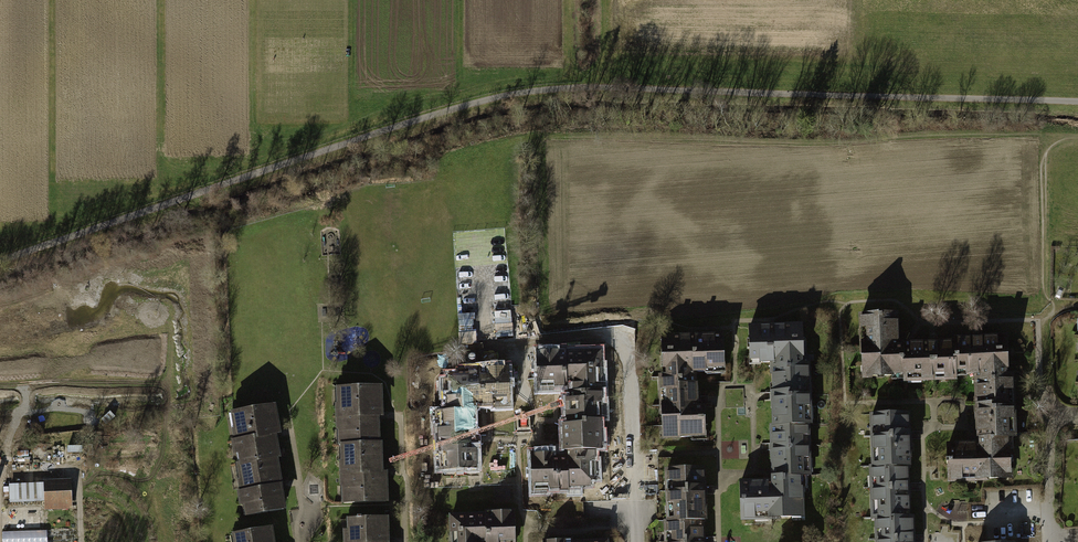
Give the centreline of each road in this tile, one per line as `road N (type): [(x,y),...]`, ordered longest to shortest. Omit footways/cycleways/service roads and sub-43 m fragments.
road 1 (track): [(1077,101),(549,89),(469,101),(0,261)]
road 2 (track): [(1077,139),(1055,144),(1044,160),(1051,302)]

